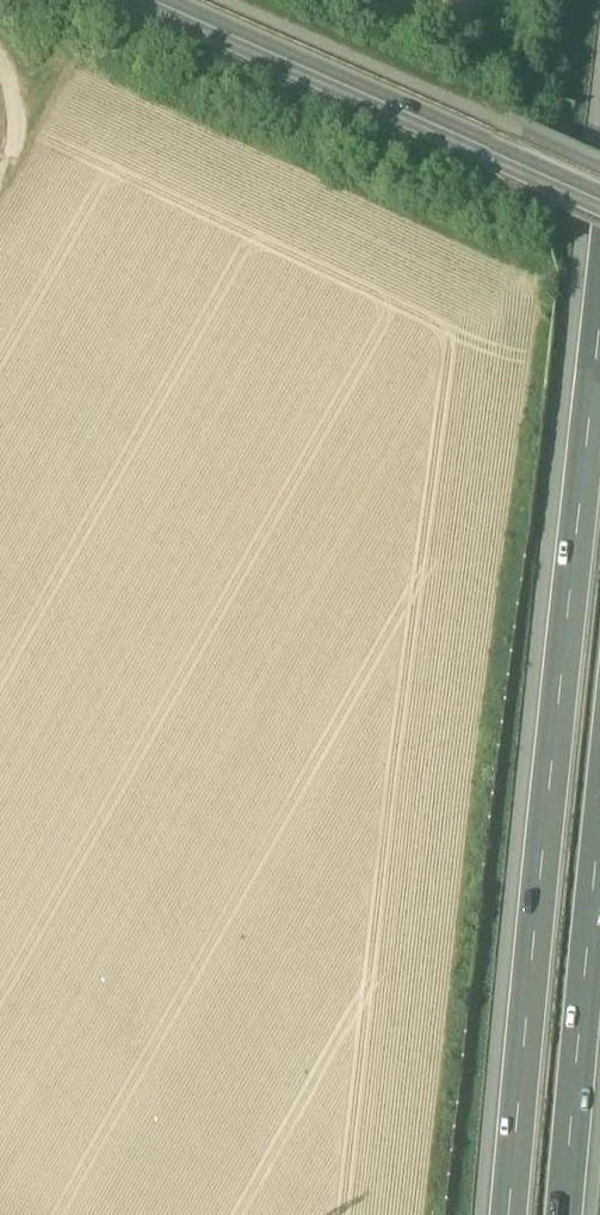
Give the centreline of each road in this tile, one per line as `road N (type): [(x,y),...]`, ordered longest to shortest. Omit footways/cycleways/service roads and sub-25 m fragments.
road 1 (motorway): [(599,333),(509,1214)]
road 2 (tertiary): [(133,0),(599,207)]
road 3 (motorway): [(562,1214),(599,837)]

